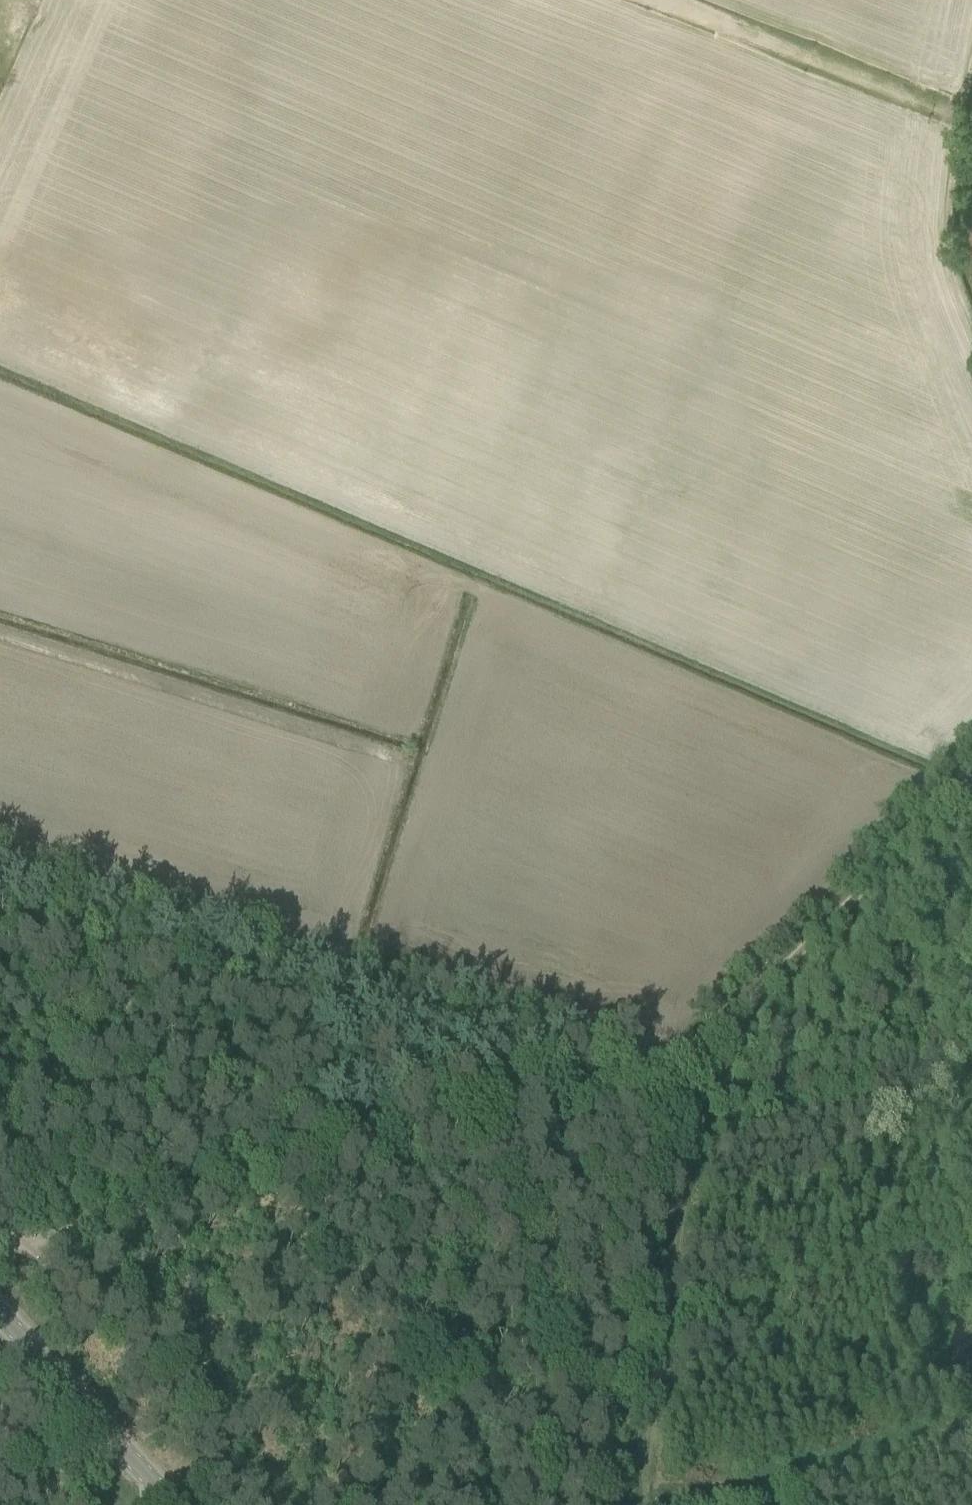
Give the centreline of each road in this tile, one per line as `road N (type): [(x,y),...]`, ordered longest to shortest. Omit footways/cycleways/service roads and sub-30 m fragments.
road 1 (track): [(971,785),(698,1052),(0,1253)]
road 2 (tertiary): [(175,1504),(0,1310)]

